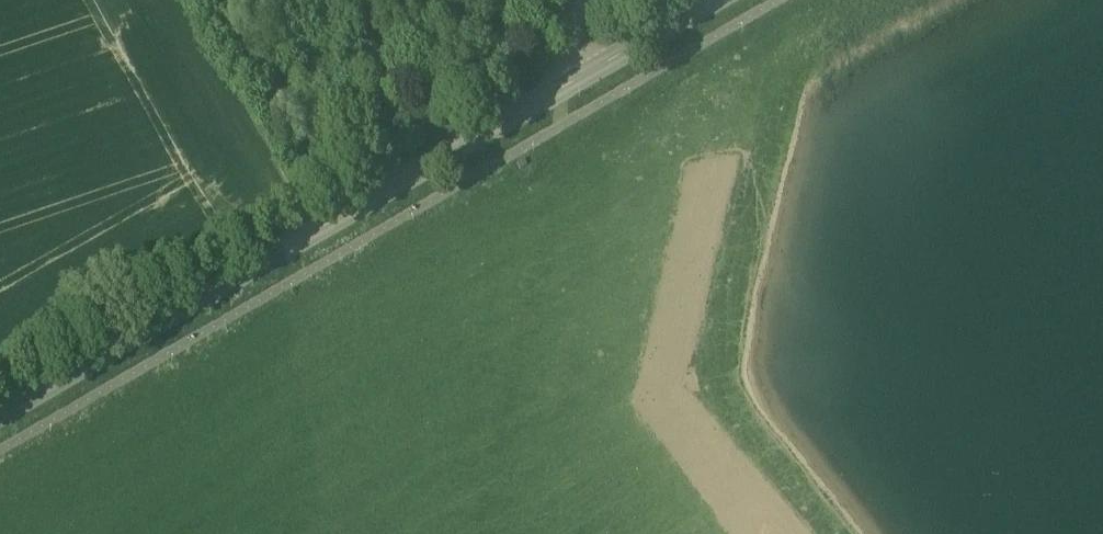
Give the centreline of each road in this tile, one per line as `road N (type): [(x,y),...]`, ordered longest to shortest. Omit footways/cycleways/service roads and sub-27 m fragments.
road 1 (secondary): [(0,413),(584,76)]
road 2 (secondary): [(584,76),(715,0)]

